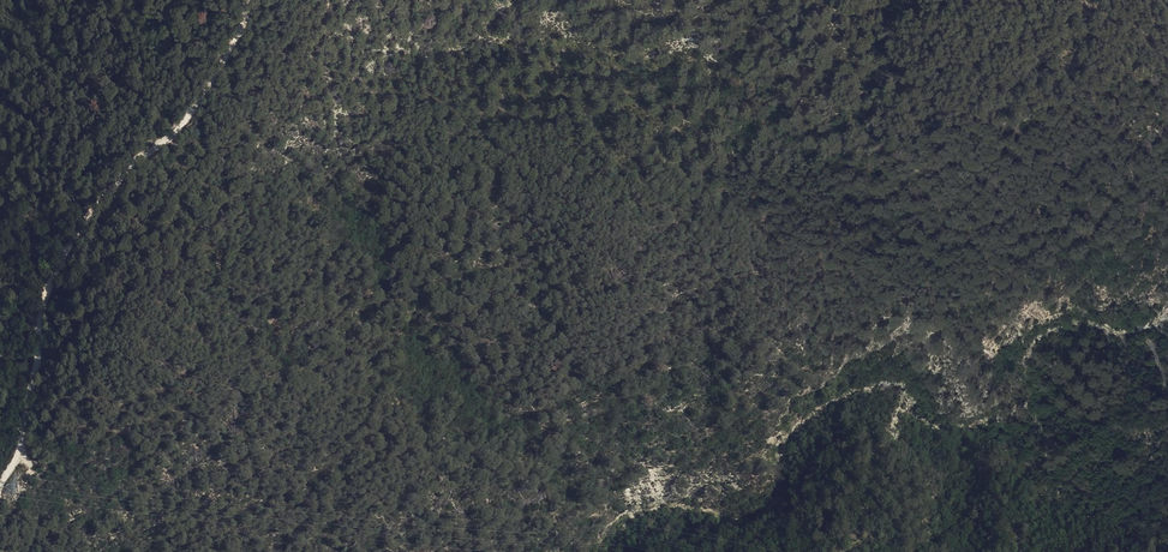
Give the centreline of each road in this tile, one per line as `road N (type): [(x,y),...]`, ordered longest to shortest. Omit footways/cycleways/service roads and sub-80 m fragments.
road 1 (track): [(0,486),(18,457),(55,275),(126,174),(196,110),(242,29),(250,0)]

